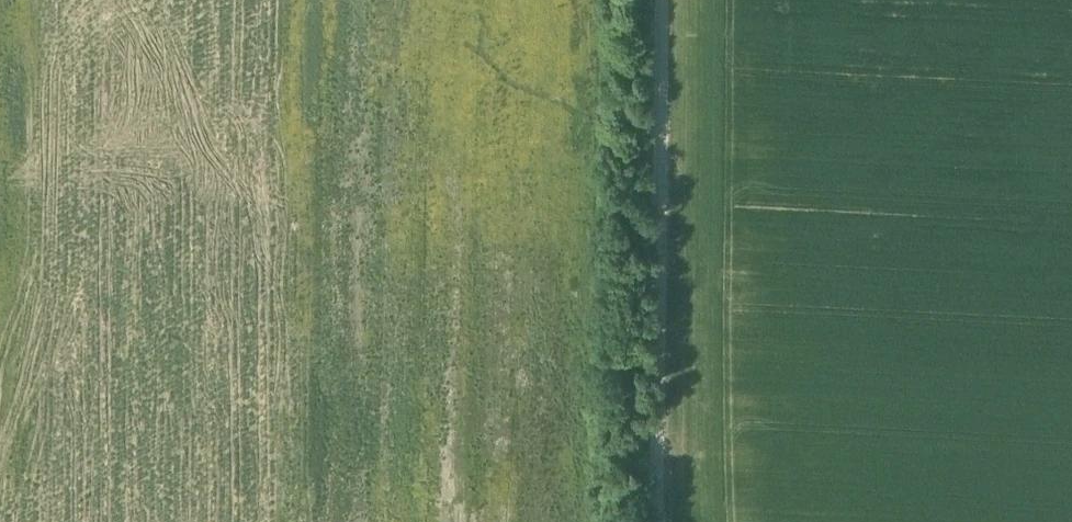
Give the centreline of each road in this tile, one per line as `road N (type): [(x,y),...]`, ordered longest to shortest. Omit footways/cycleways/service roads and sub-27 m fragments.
road 1 (unclassified): [(662,0),(656,521)]

